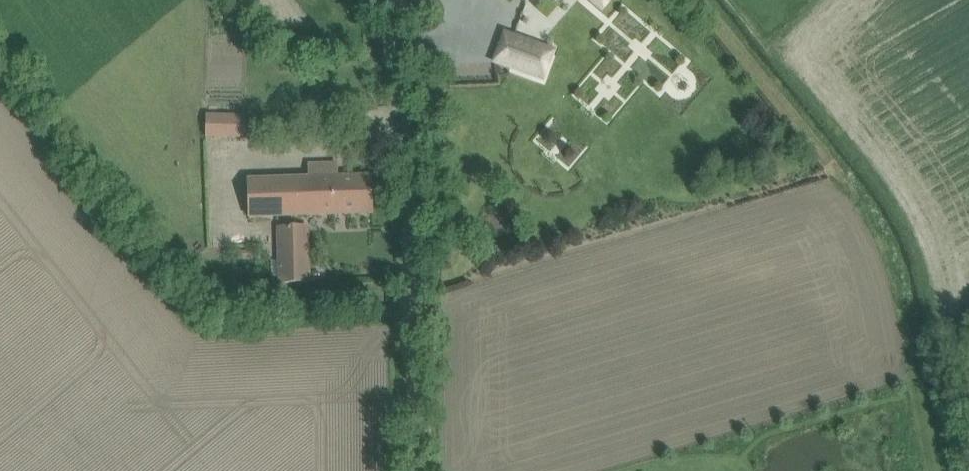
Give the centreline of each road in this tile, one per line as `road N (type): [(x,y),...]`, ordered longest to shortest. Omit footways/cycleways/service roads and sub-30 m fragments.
road 1 (unclassified): [(421,470),(418,194),(387,25),(390,0)]

